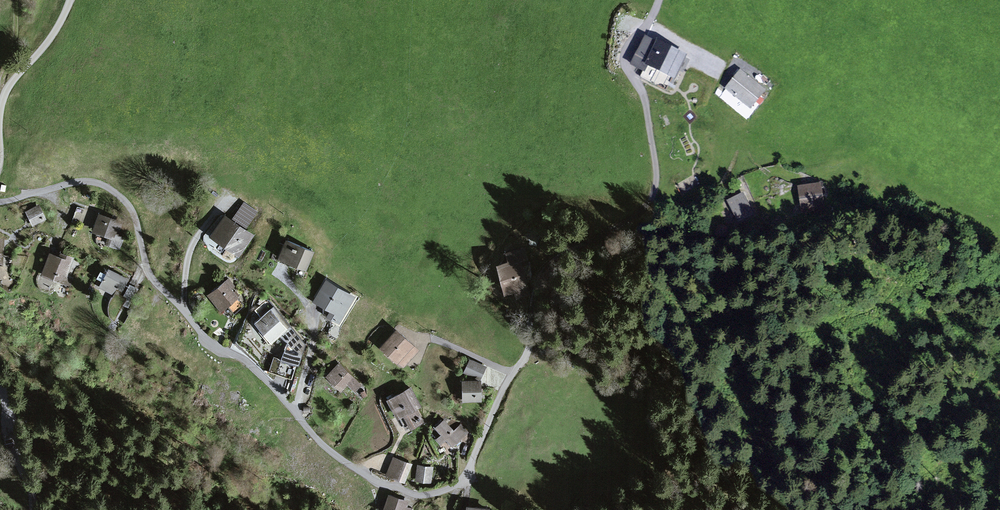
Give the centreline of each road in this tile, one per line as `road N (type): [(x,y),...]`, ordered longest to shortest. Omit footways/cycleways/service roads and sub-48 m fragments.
road 1 (residential): [(514,374),(463,480),(427,494),(391,488),(337,457),(243,360),(197,328),(150,274),(135,217),(113,190),(81,181),(0,202)]
road 2 (tertiary): [(0,116),(10,82),(45,47),(71,0)]
road 3 (tertiary): [(33,509),(0,386)]

